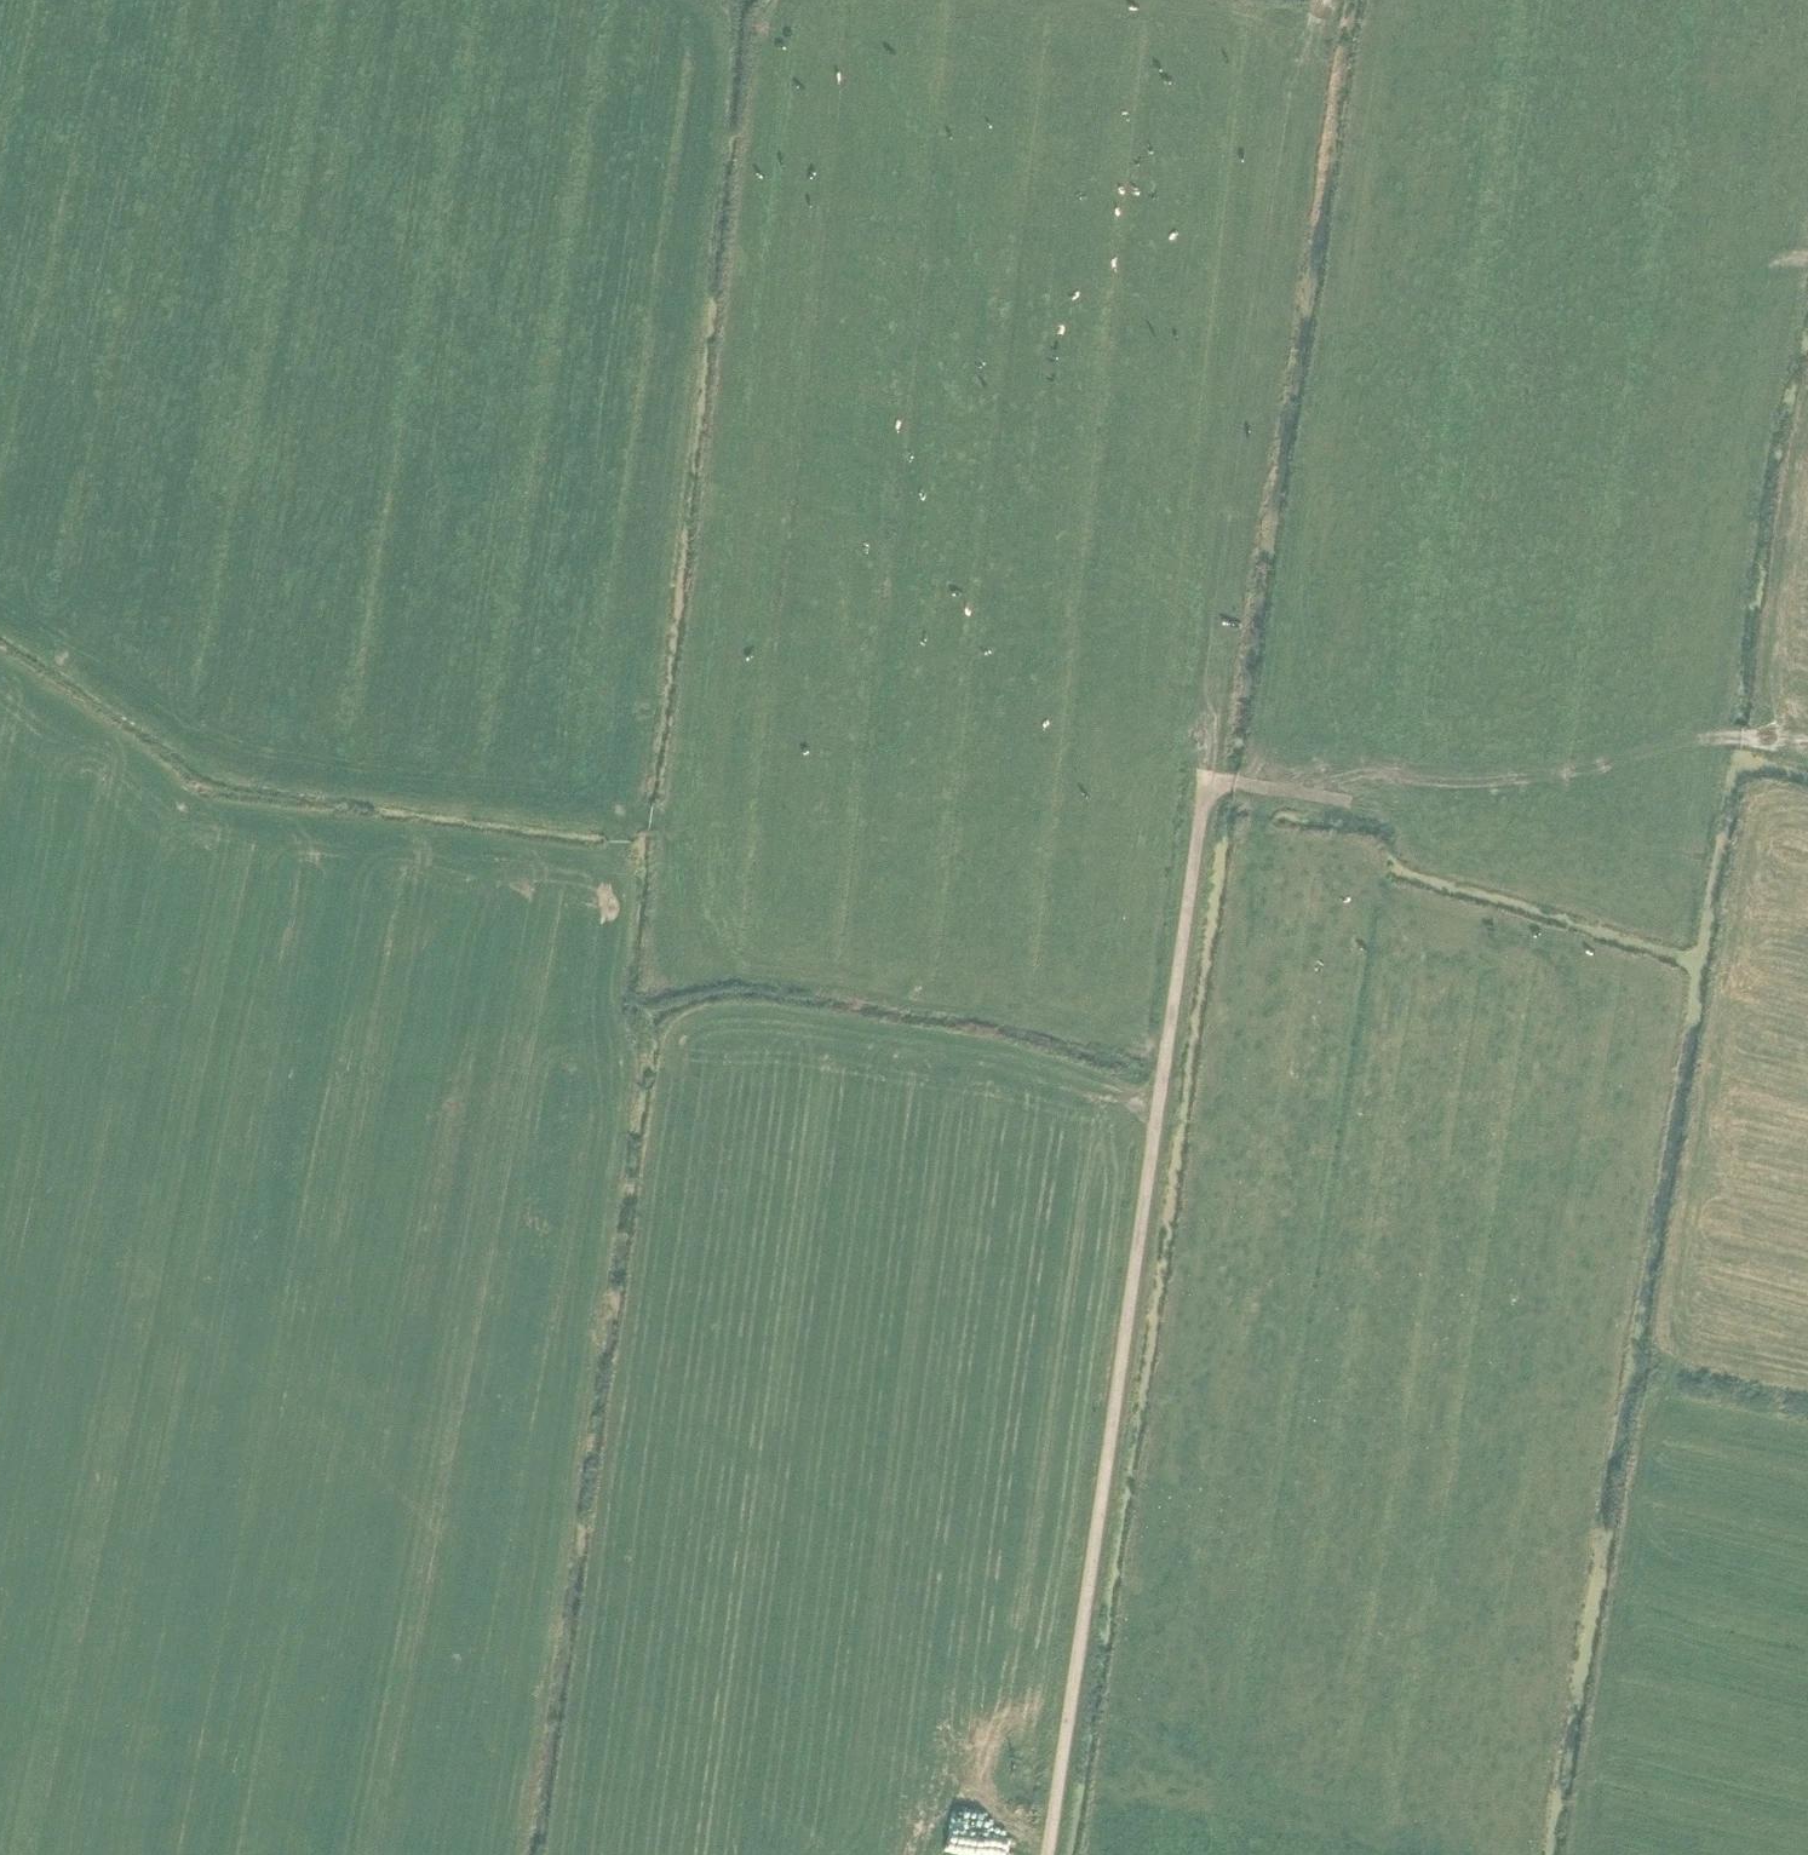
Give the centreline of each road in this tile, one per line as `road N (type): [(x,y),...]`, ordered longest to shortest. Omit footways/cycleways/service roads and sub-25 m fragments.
road 1 (track): [(1045,1854),(1201,796),(1237,781),(1343,798)]

